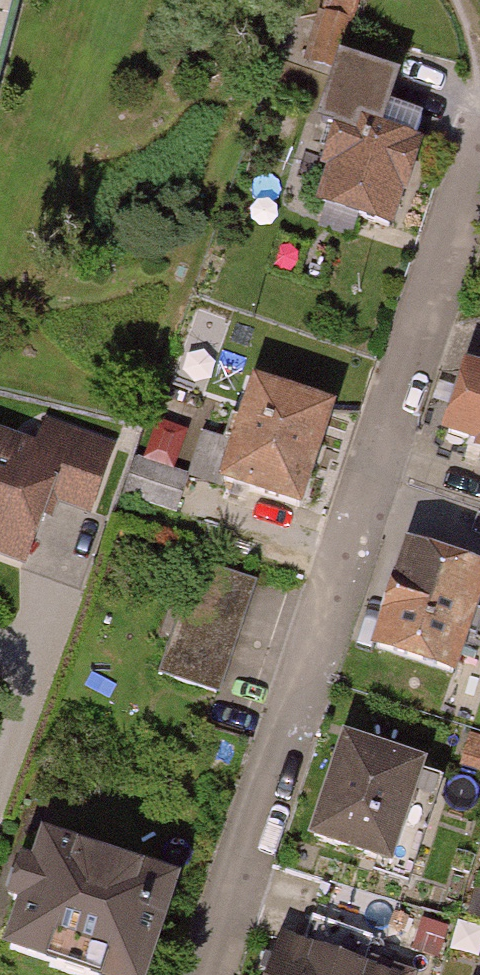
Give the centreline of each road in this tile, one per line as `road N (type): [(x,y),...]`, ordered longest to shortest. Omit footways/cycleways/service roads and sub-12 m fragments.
road 1 (residential): [(210,974),(479,120)]

